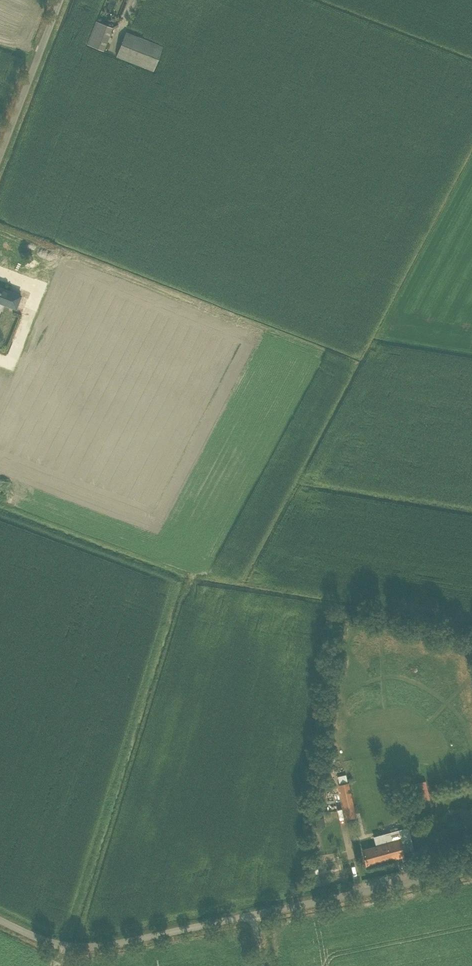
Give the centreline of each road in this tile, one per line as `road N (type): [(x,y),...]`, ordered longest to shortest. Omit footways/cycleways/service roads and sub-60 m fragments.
road 1 (unclassified): [(253,914),(92,946),(49,939),(0,915)]
road 2 (unclassified): [(253,914),(471,870)]
road 3 (unclassified): [(0,146),(58,0)]

